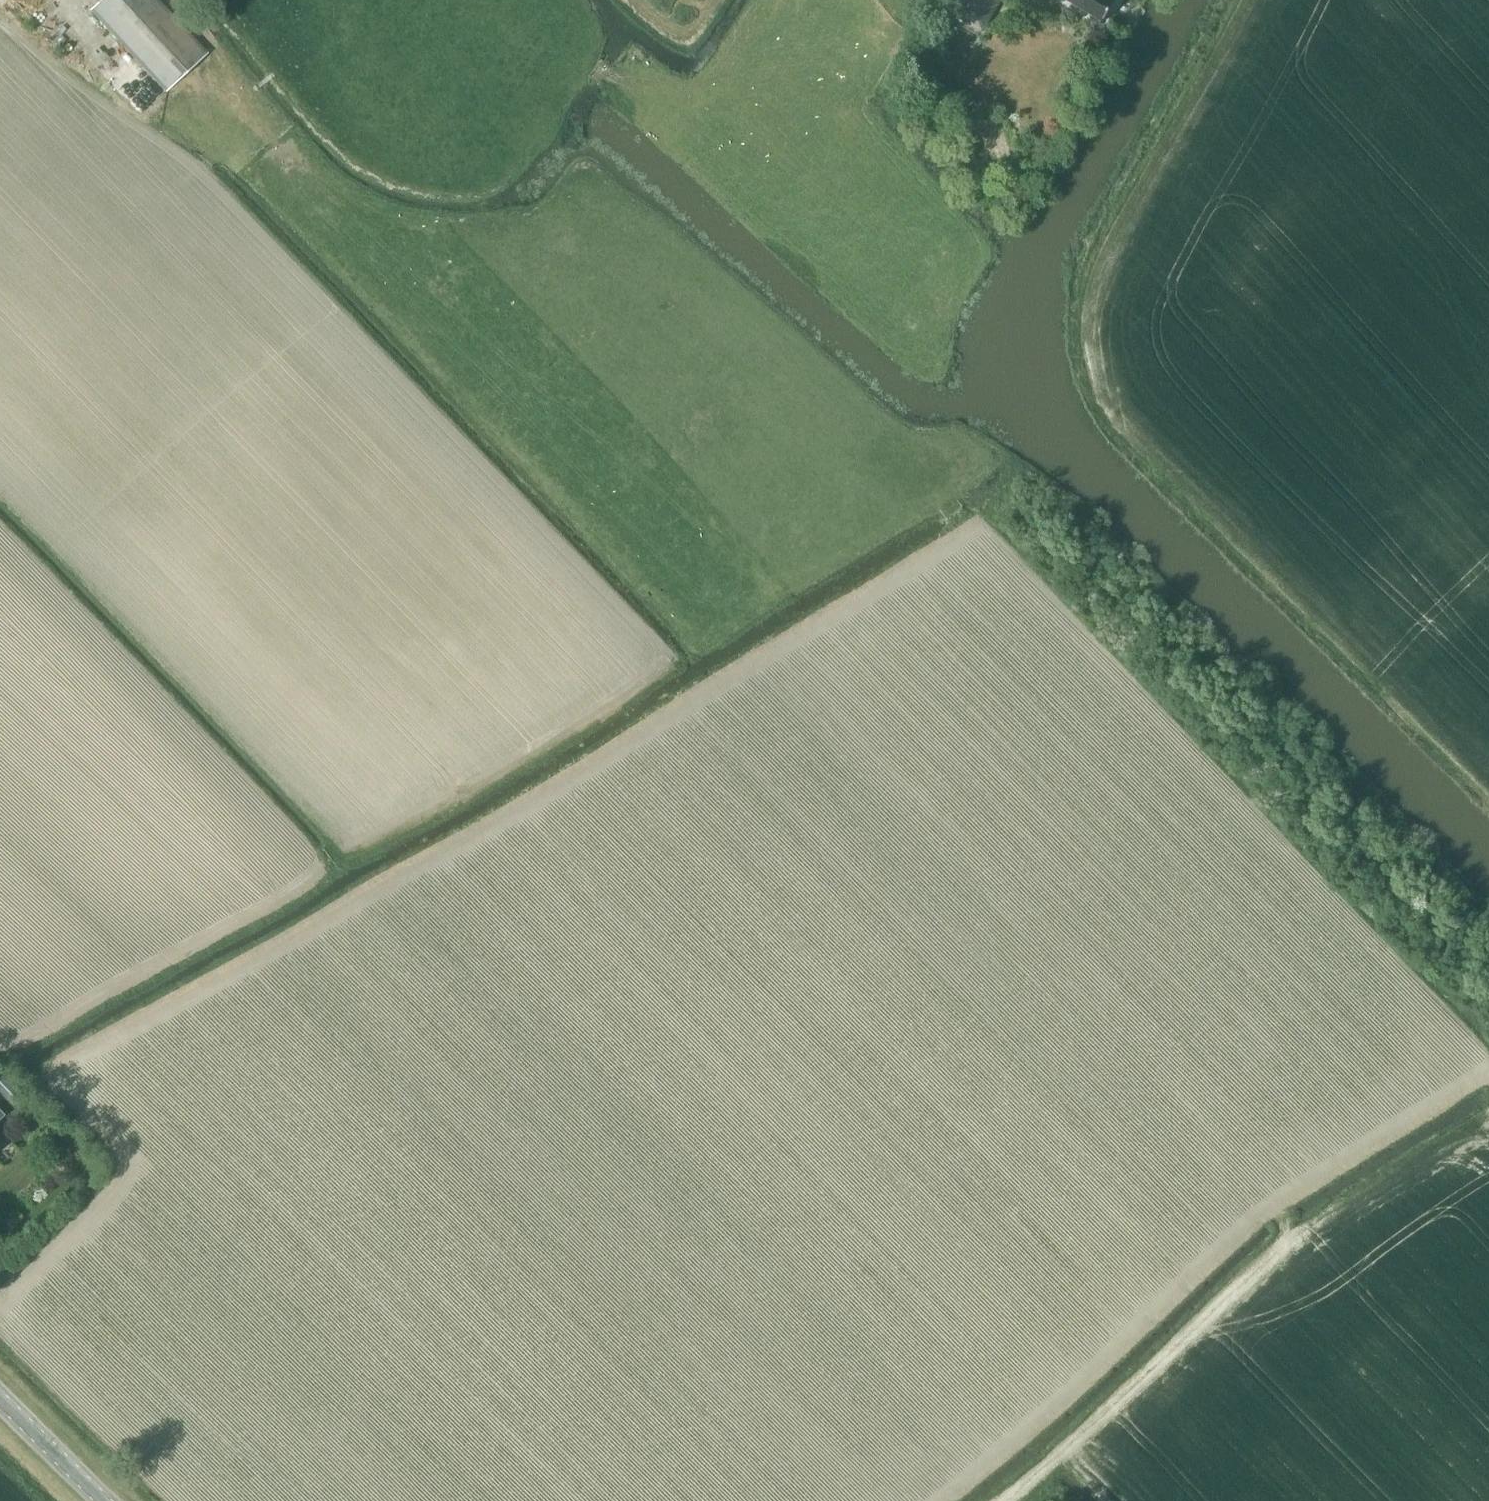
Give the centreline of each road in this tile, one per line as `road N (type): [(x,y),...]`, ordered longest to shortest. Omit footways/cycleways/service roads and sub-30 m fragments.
road 1 (secondary): [(104,1500),(0,1398)]

